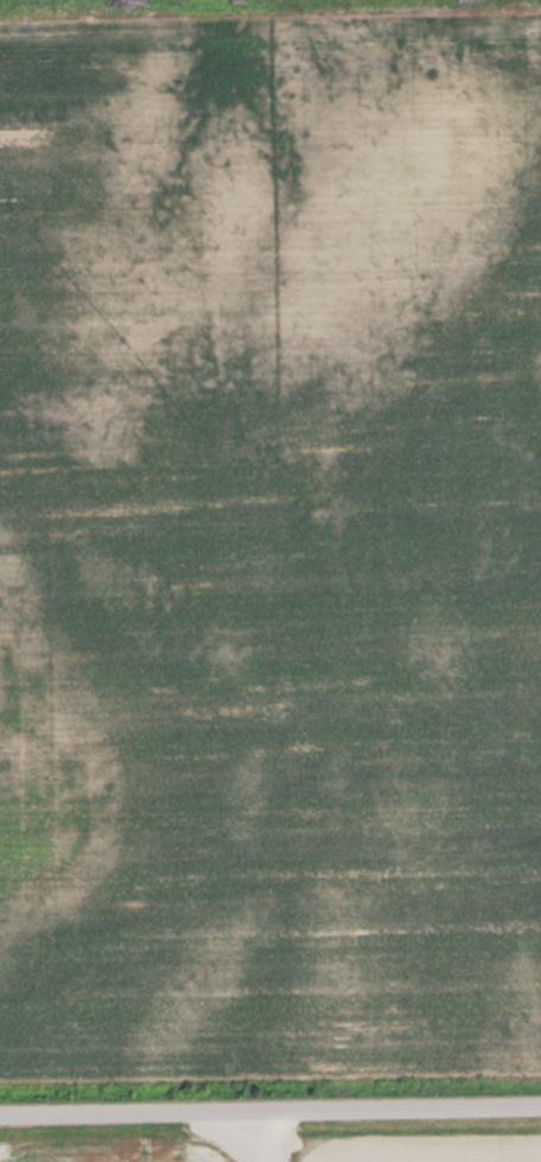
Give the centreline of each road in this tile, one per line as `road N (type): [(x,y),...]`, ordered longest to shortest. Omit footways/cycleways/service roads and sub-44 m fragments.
road 1 (residential): [(540,1109),(0,1118)]

